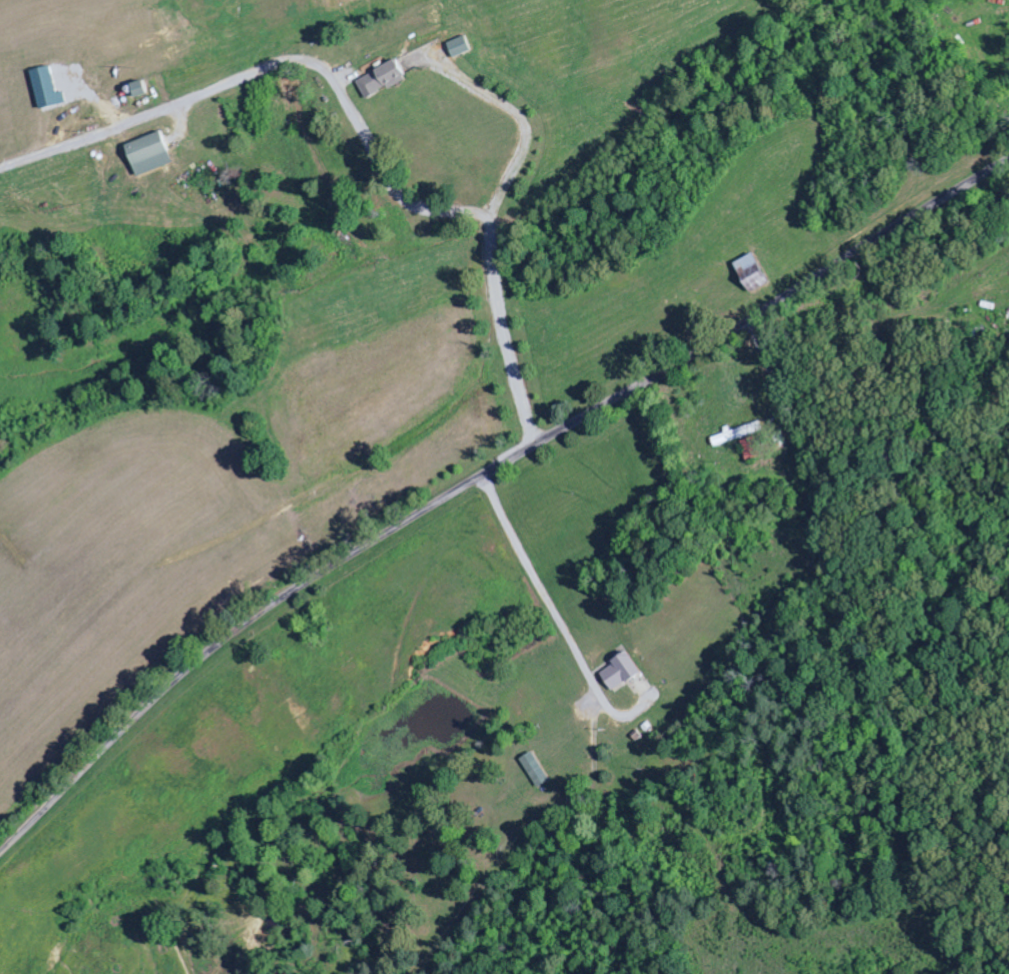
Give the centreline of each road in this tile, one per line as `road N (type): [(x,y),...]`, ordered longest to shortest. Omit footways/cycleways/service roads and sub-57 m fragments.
road 1 (residential): [(0,858),(195,670),(302,595),(667,380),(1008,160)]

